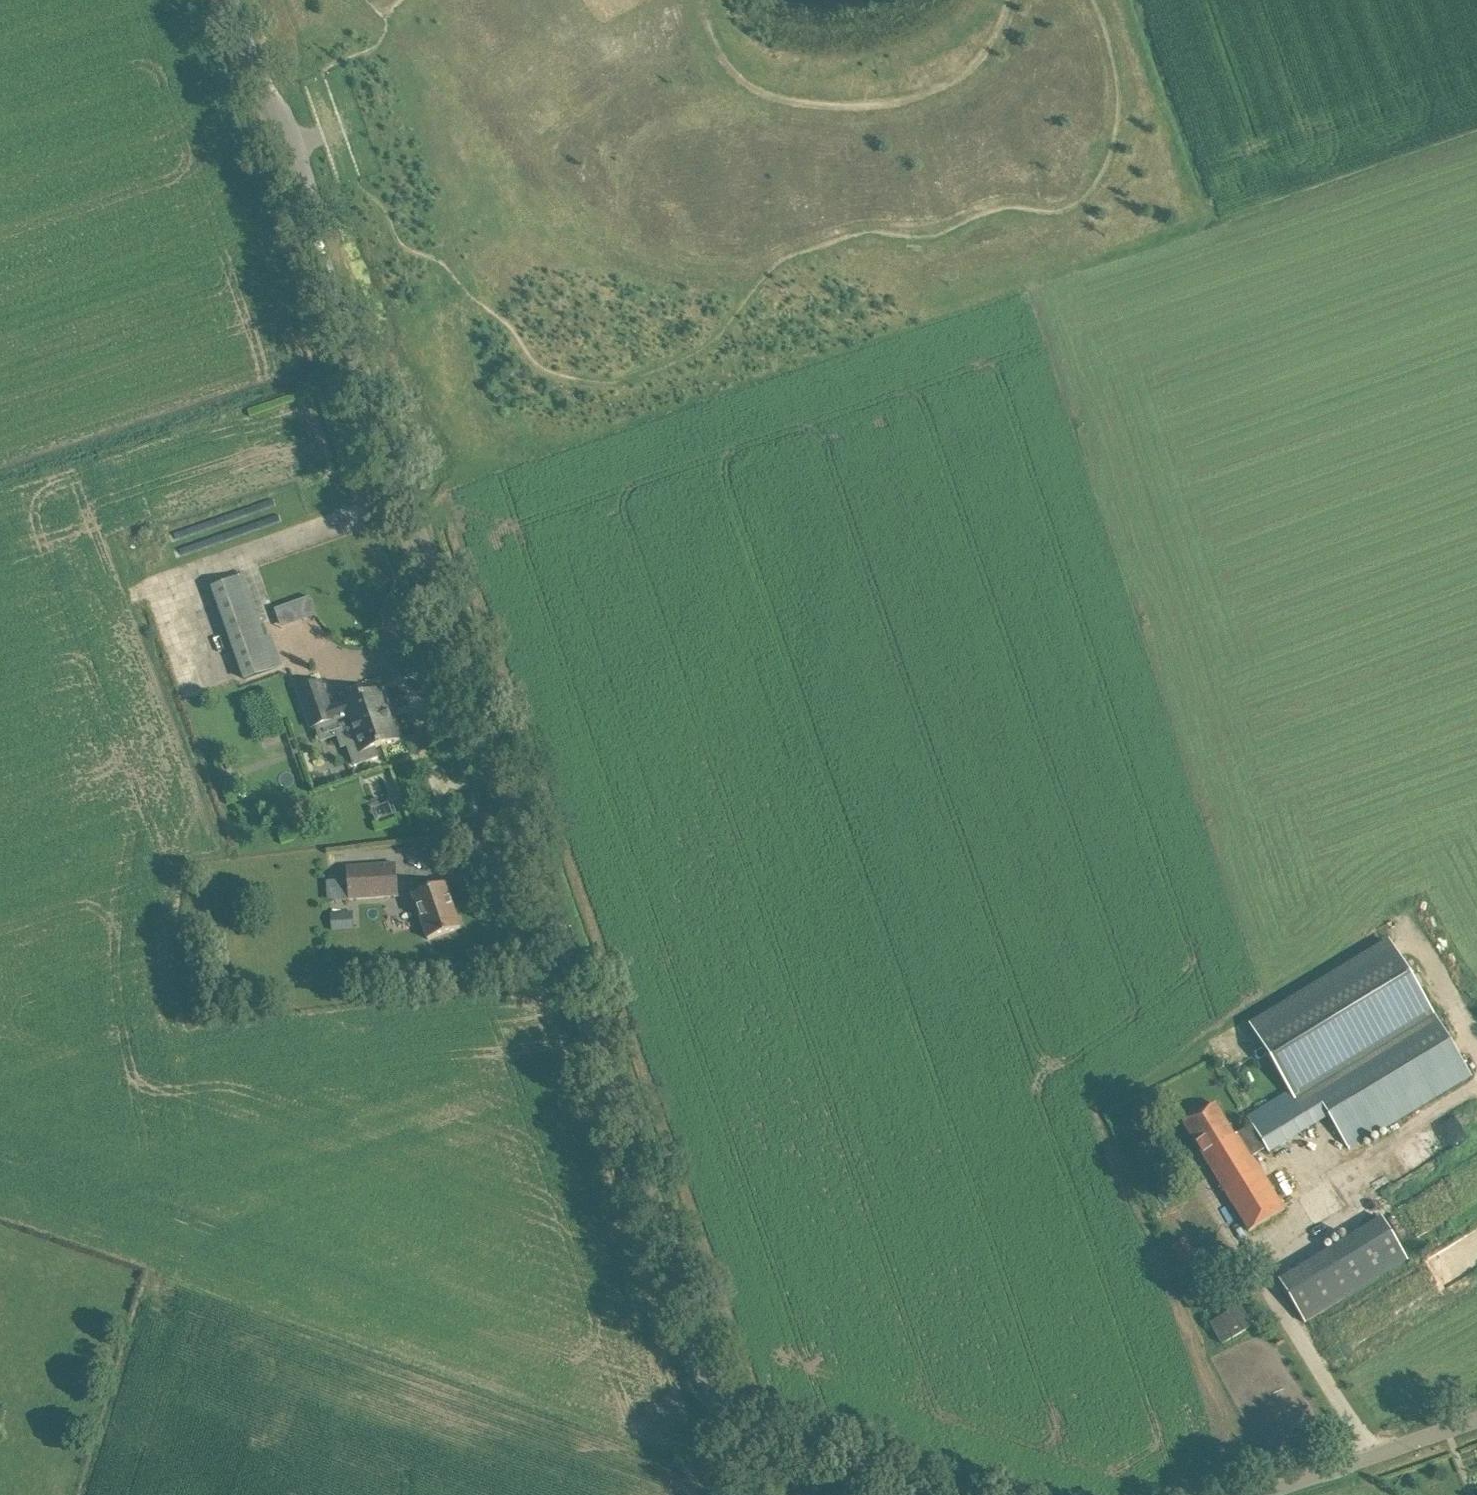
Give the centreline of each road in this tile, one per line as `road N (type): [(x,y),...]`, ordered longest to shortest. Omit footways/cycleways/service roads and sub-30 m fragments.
road 1 (unclassified): [(758,1494),(231,0)]
road 2 (unclassified): [(1258,1494),(1476,1418)]
road 3 (track): [(739,1442),(896,1494)]

